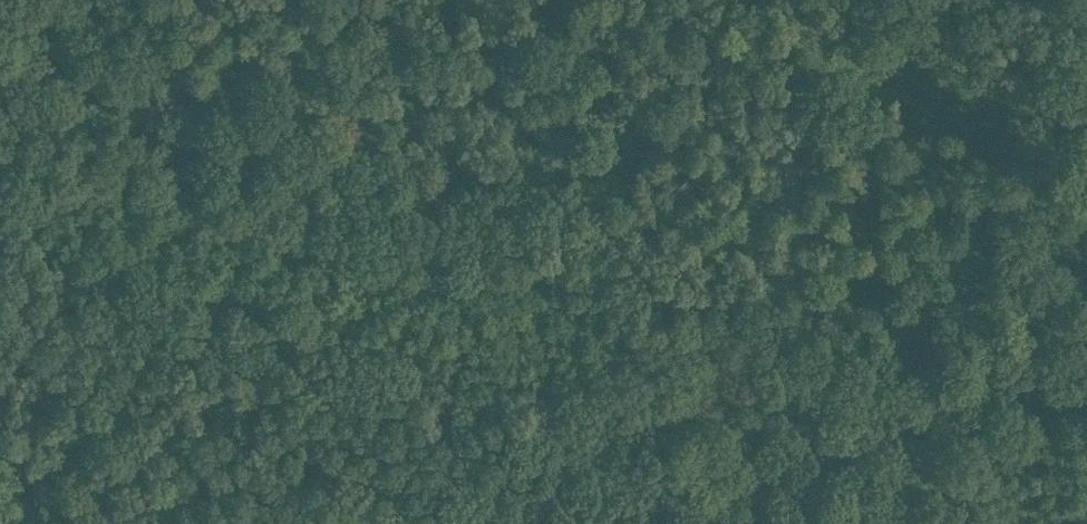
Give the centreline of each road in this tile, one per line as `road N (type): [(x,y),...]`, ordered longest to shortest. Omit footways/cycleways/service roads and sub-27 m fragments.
road 1 (track): [(364,0),(353,151),(366,176),(1040,370)]
road 2 (track): [(1004,523),(1086,139)]

